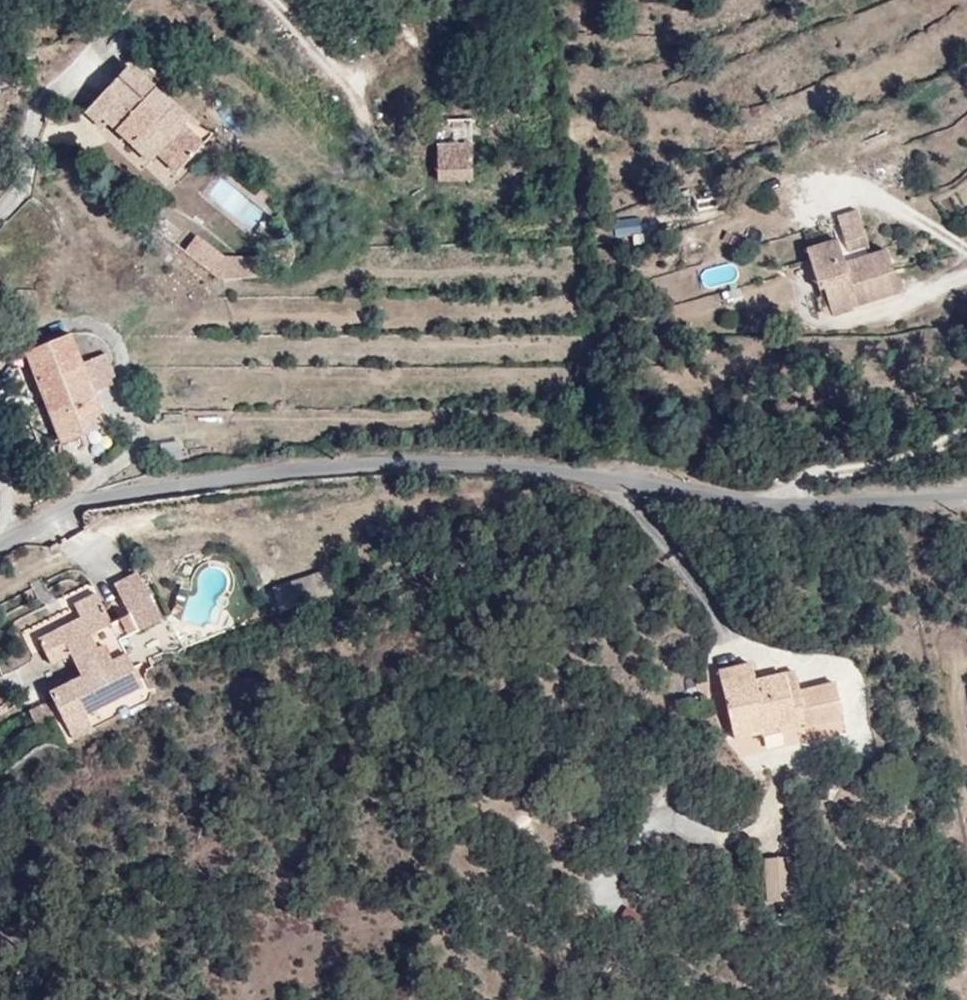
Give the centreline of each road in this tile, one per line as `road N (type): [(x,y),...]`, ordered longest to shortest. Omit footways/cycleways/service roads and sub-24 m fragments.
road 1 (residential): [(966,492),(780,502),(603,472),(344,464),(115,491),(1,545)]

